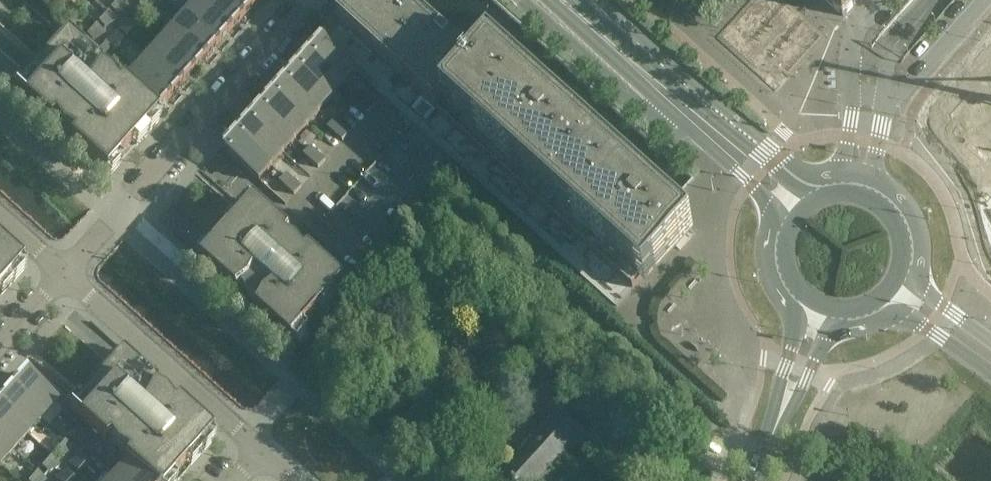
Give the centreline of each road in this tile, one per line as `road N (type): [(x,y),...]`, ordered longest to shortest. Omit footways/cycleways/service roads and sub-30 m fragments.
road 1 (residential): [(64,273),(310,0)]
road 2 (residential): [(264,452),(64,273)]
road 3 (tertiary): [(819,186),(792,174),(672,73),(626,57)]
road 4 (tertiary): [(626,57),(653,95),(752,184),(780,227)]
road 5 (unclassified): [(888,102),(983,0)]
road 6 (tertiary): [(802,304),(772,435)]
road 7 (tertiary): [(772,435),(838,318)]
road 8 (tertiary): [(884,306),(990,372)]

